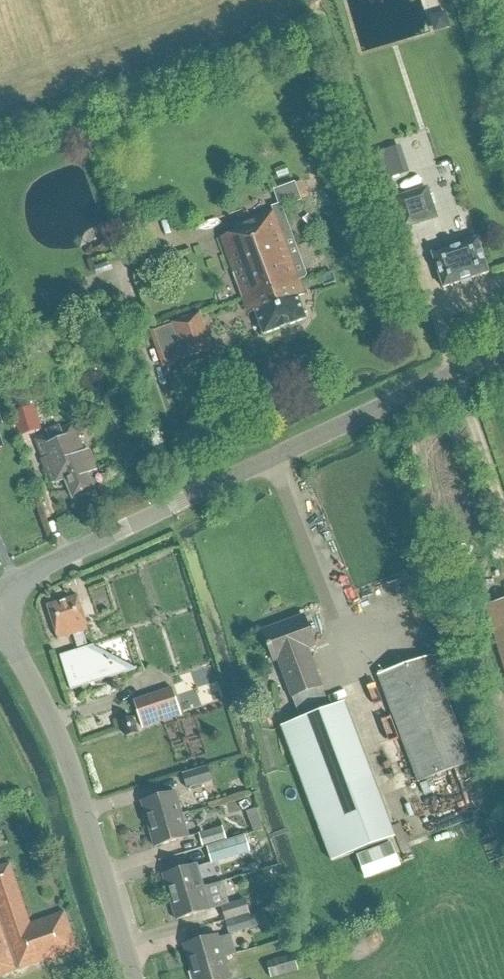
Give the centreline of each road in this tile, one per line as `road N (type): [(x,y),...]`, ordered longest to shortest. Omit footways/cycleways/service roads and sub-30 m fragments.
road 1 (tertiary): [(0,590),(503,355)]
road 2 (tertiary): [(133,978),(37,689),(0,621)]

